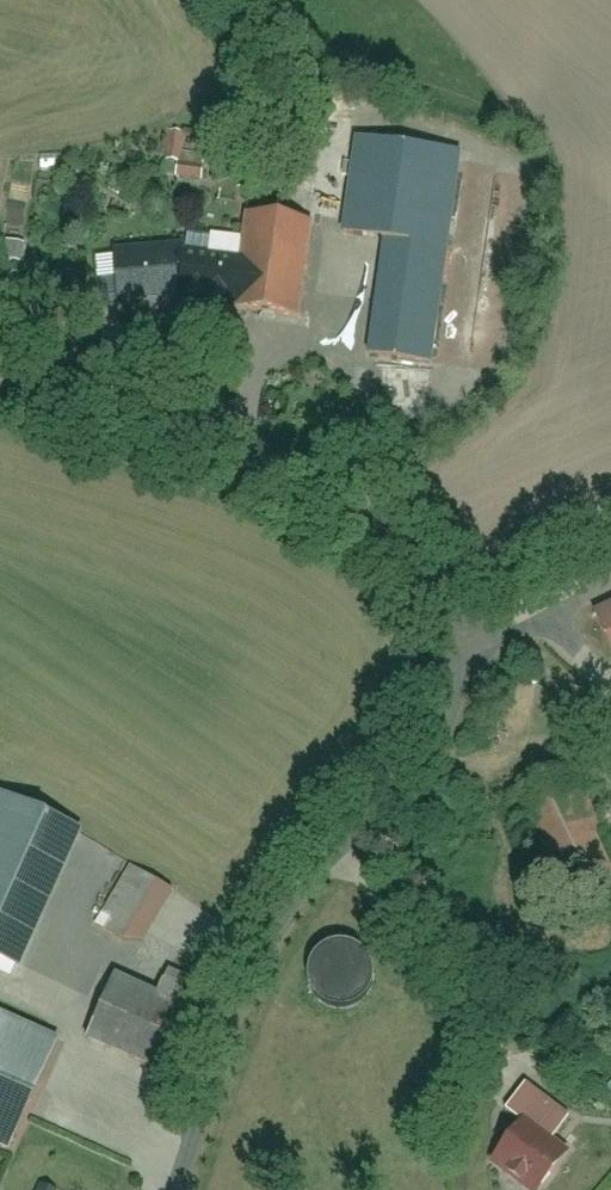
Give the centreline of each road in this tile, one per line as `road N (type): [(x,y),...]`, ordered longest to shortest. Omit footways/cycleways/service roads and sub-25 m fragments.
road 1 (unclassified): [(159,1189),(265,940),(477,662),(610,570)]
road 2 (track): [(0,378),(148,416),(292,478),(394,554),(477,662)]

